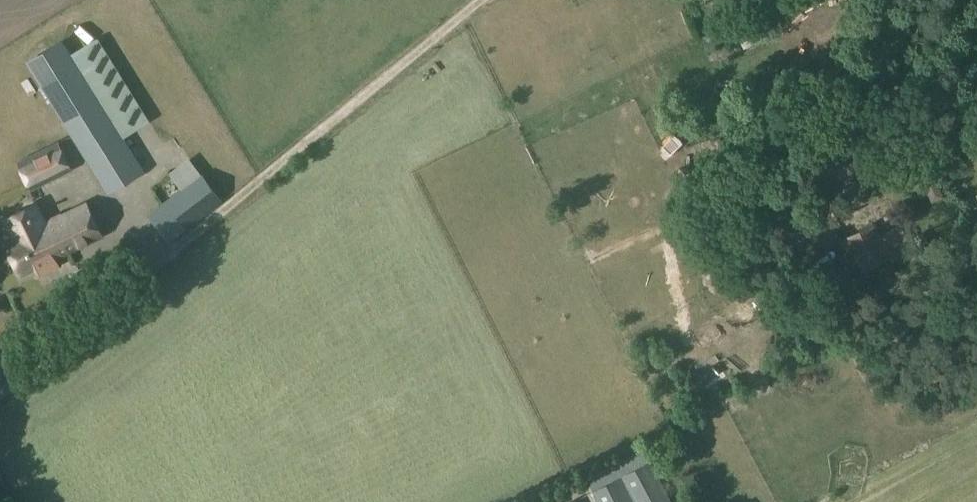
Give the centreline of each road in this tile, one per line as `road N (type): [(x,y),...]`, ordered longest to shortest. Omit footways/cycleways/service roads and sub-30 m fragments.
road 1 (unclassified): [(0,392),(459,20)]

